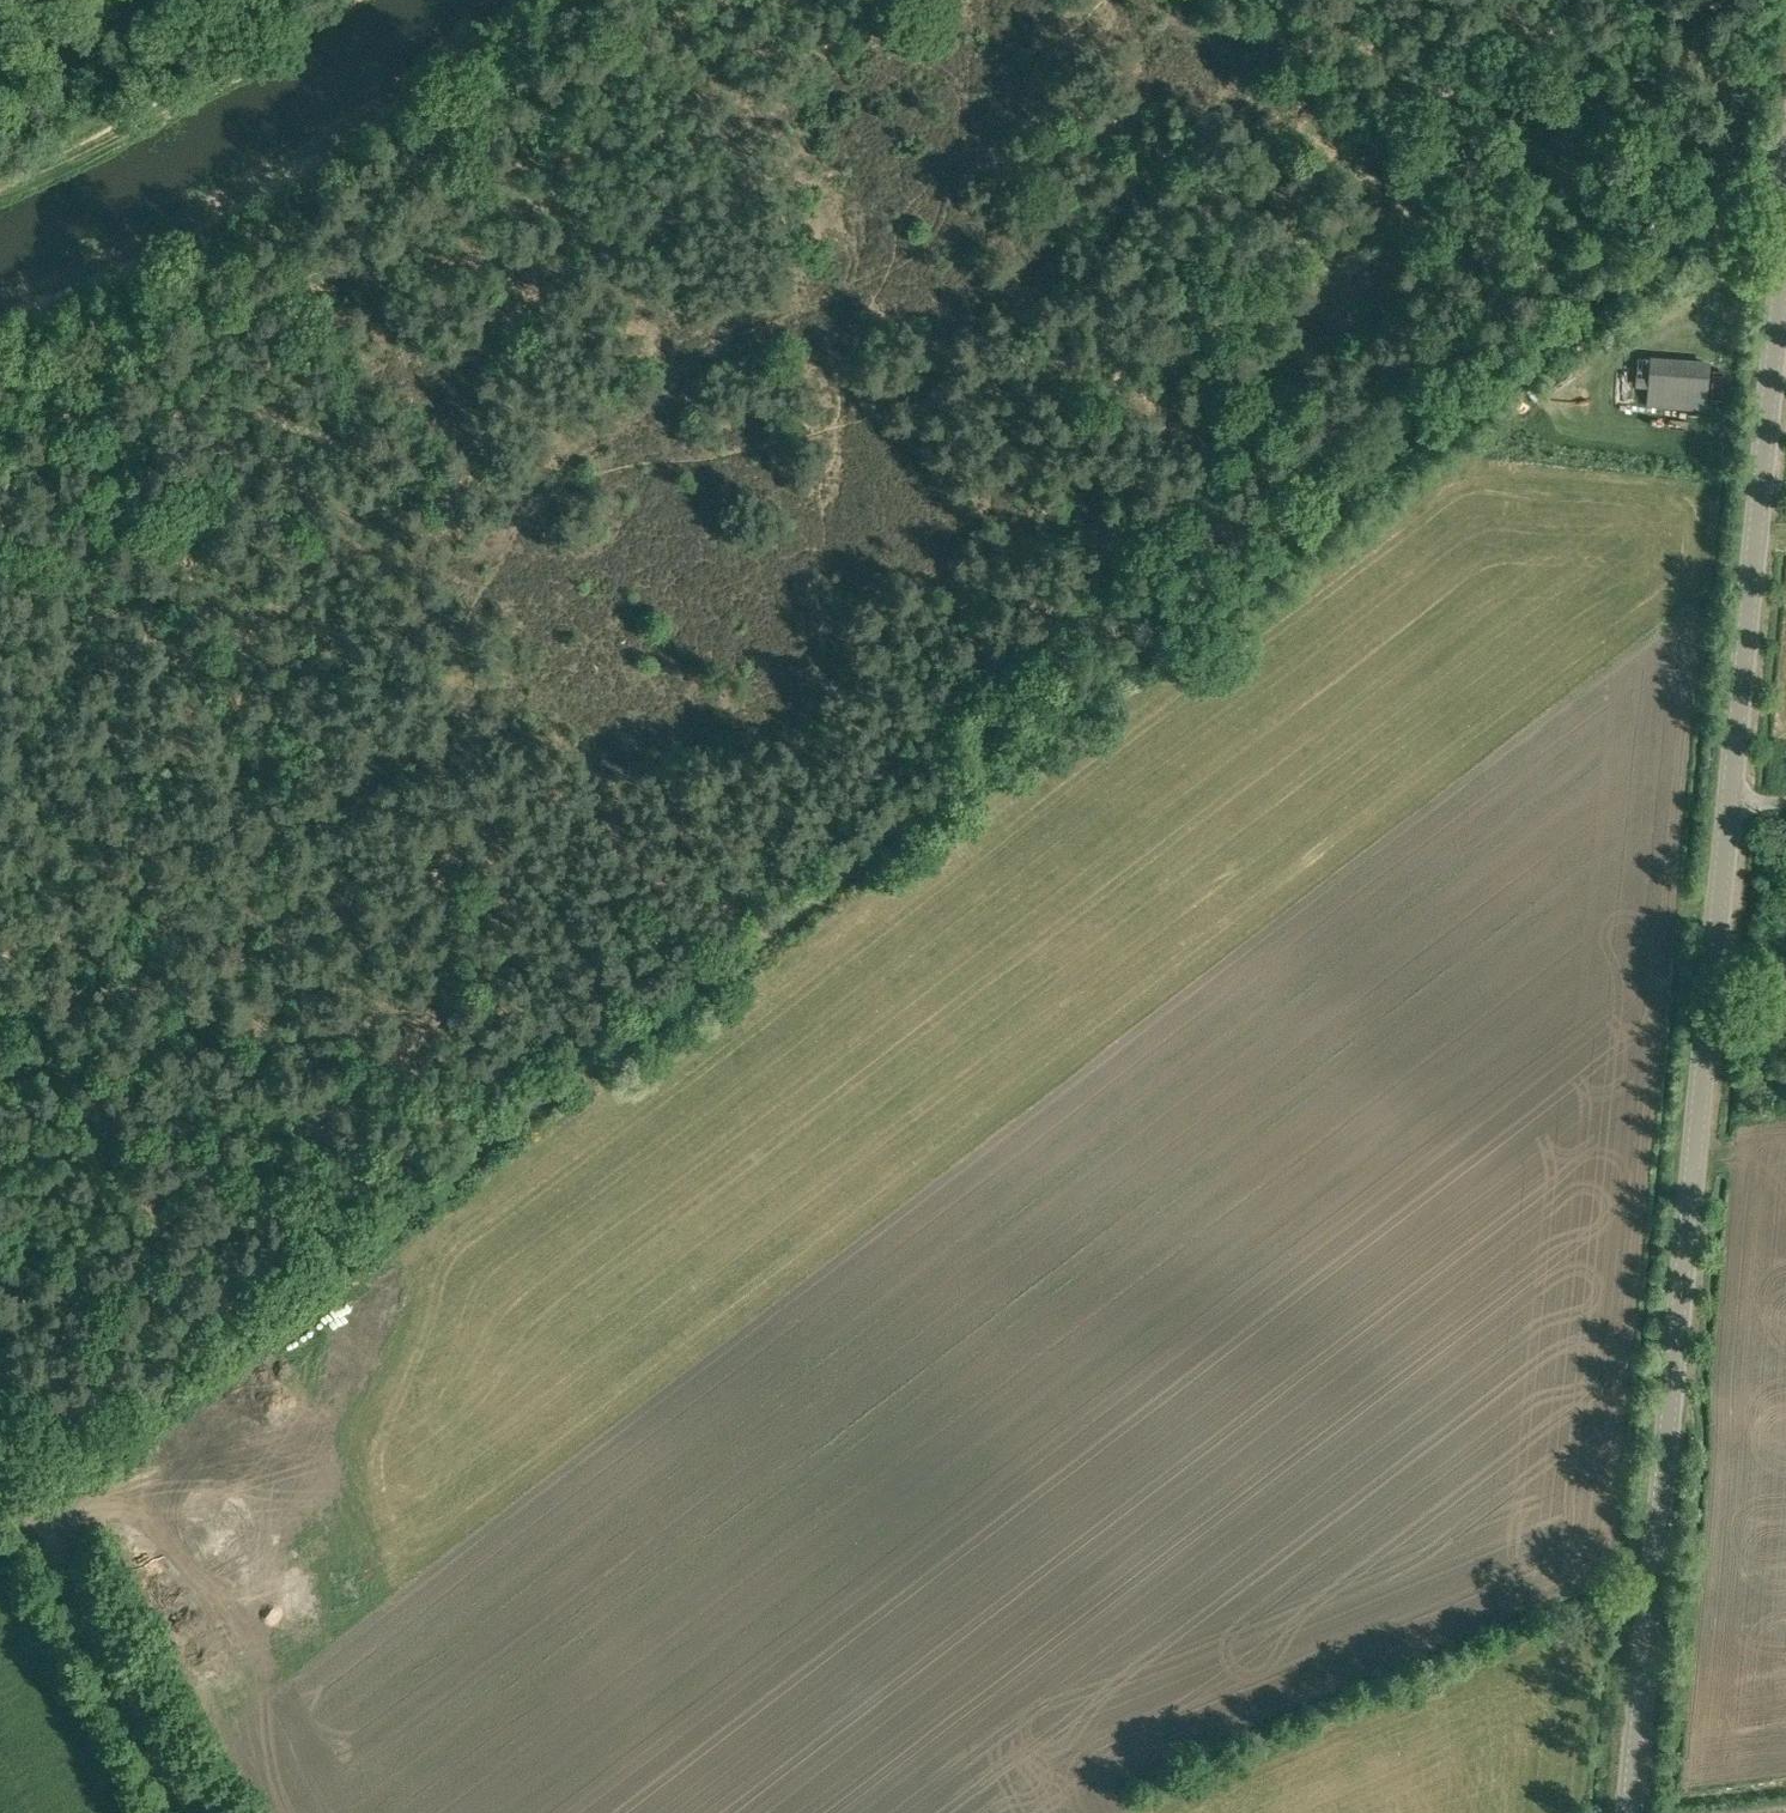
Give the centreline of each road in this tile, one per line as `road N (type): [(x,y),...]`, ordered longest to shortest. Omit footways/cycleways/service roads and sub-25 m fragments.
road 1 (tertiary): [(1633,1812),(1785,256)]
road 2 (unclassified): [(196,1812),(0,1441)]

